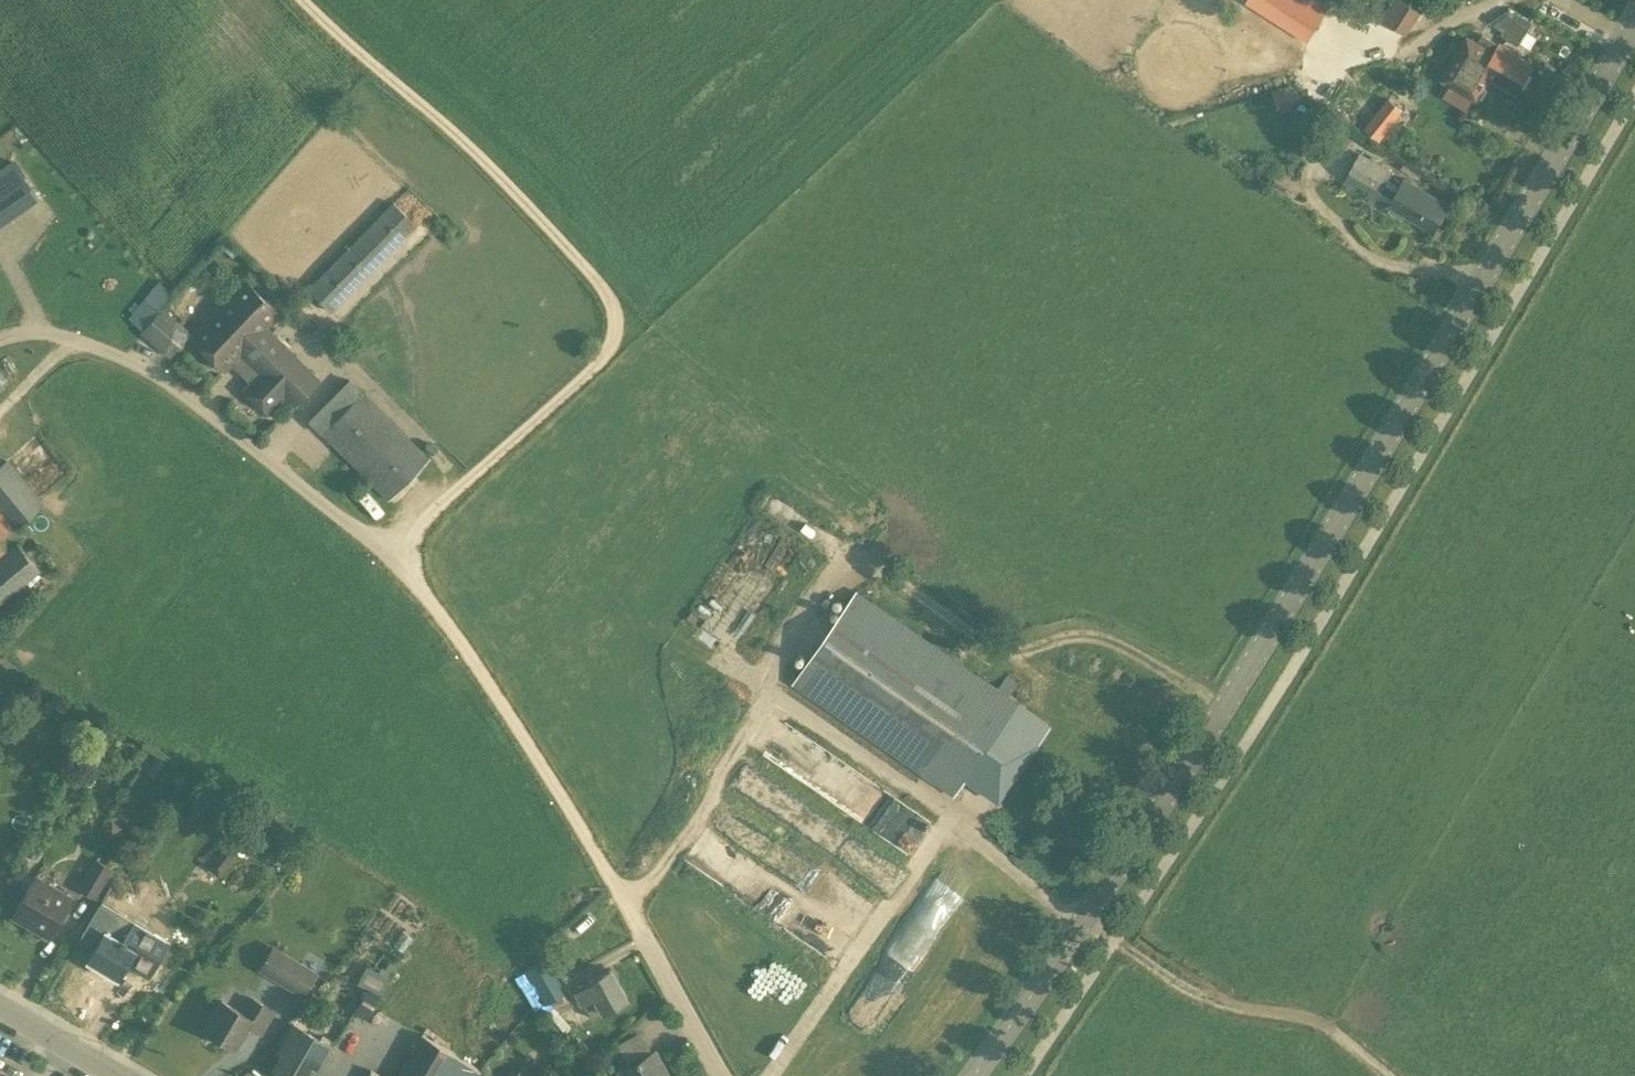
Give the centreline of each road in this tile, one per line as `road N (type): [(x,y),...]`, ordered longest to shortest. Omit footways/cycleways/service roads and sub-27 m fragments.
road 1 (tertiary): [(1634,27),(1363,480),(1058,959)]
road 2 (unclassified): [(307,0),(470,140),(616,306),(614,337),(596,366),(387,553)]
road 3 (unclassified): [(387,553),(419,580),(602,874),(716,1075)]
road 4 (unclassified): [(0,341),(37,332),(106,349),(190,396),(387,553)]
road 5 (track): [(1389,1075),(1330,1025),(1199,996),(1082,923)]
road 6 (tertiary): [(973,1075),(1058,959)]
road 7 (tertiary): [(122,1075),(0,1006)]

